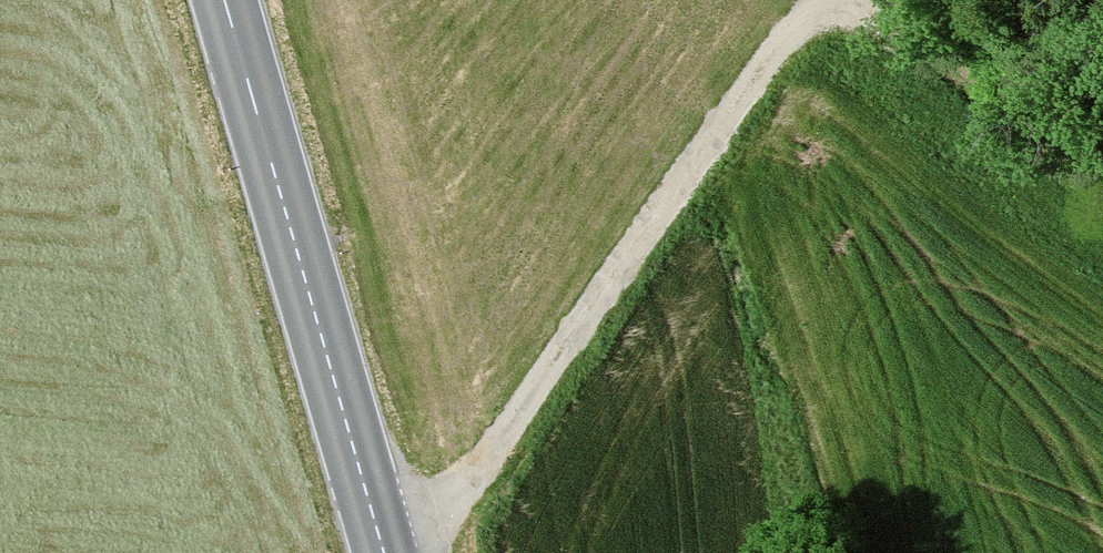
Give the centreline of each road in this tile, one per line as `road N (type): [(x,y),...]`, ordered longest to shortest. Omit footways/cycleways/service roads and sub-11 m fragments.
road 1 (track): [(818,0),(388,552)]
road 2 (secondary): [(381,552),(226,0)]
road 3 (track): [(1102,186),(851,0)]

